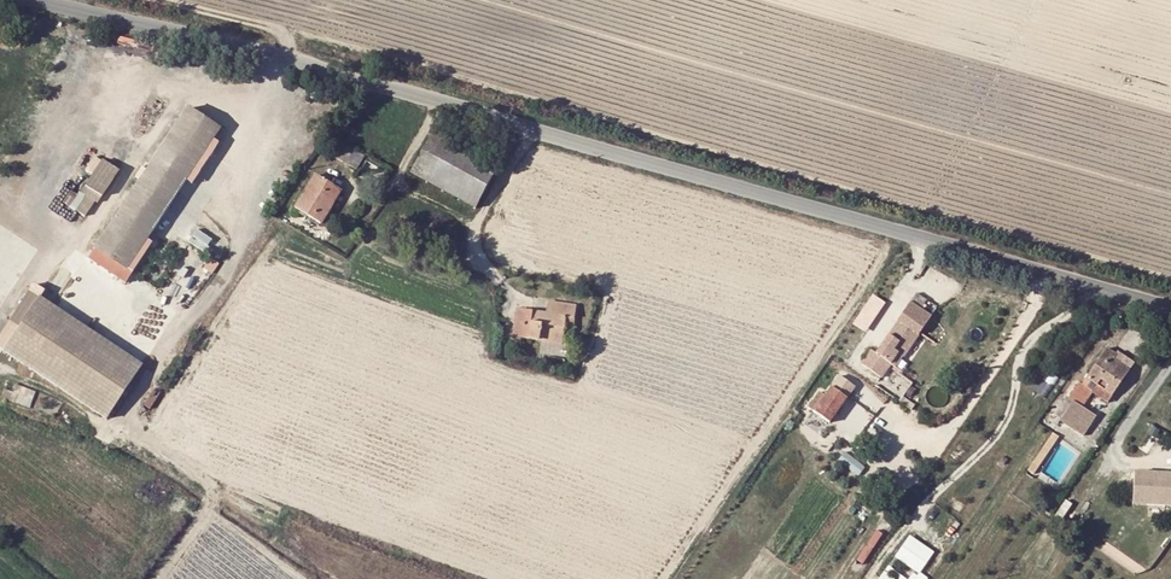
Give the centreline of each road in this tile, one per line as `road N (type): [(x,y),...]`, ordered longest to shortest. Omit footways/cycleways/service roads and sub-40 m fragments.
road 1 (unclassified): [(1170,309),(44,0)]

